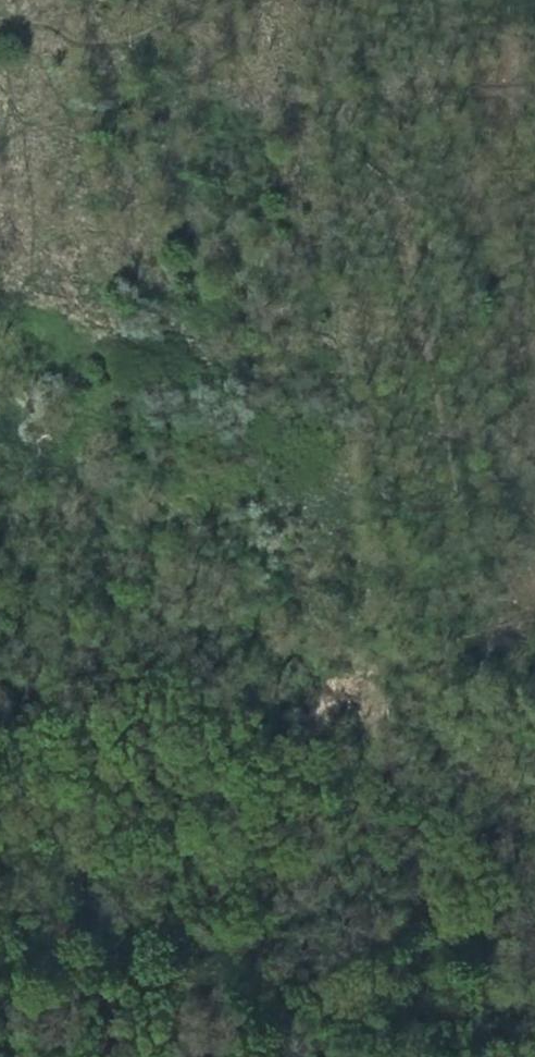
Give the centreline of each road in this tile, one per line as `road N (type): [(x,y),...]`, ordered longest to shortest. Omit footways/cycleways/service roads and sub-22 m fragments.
road 1 (track): [(534,1011),(0,880)]

